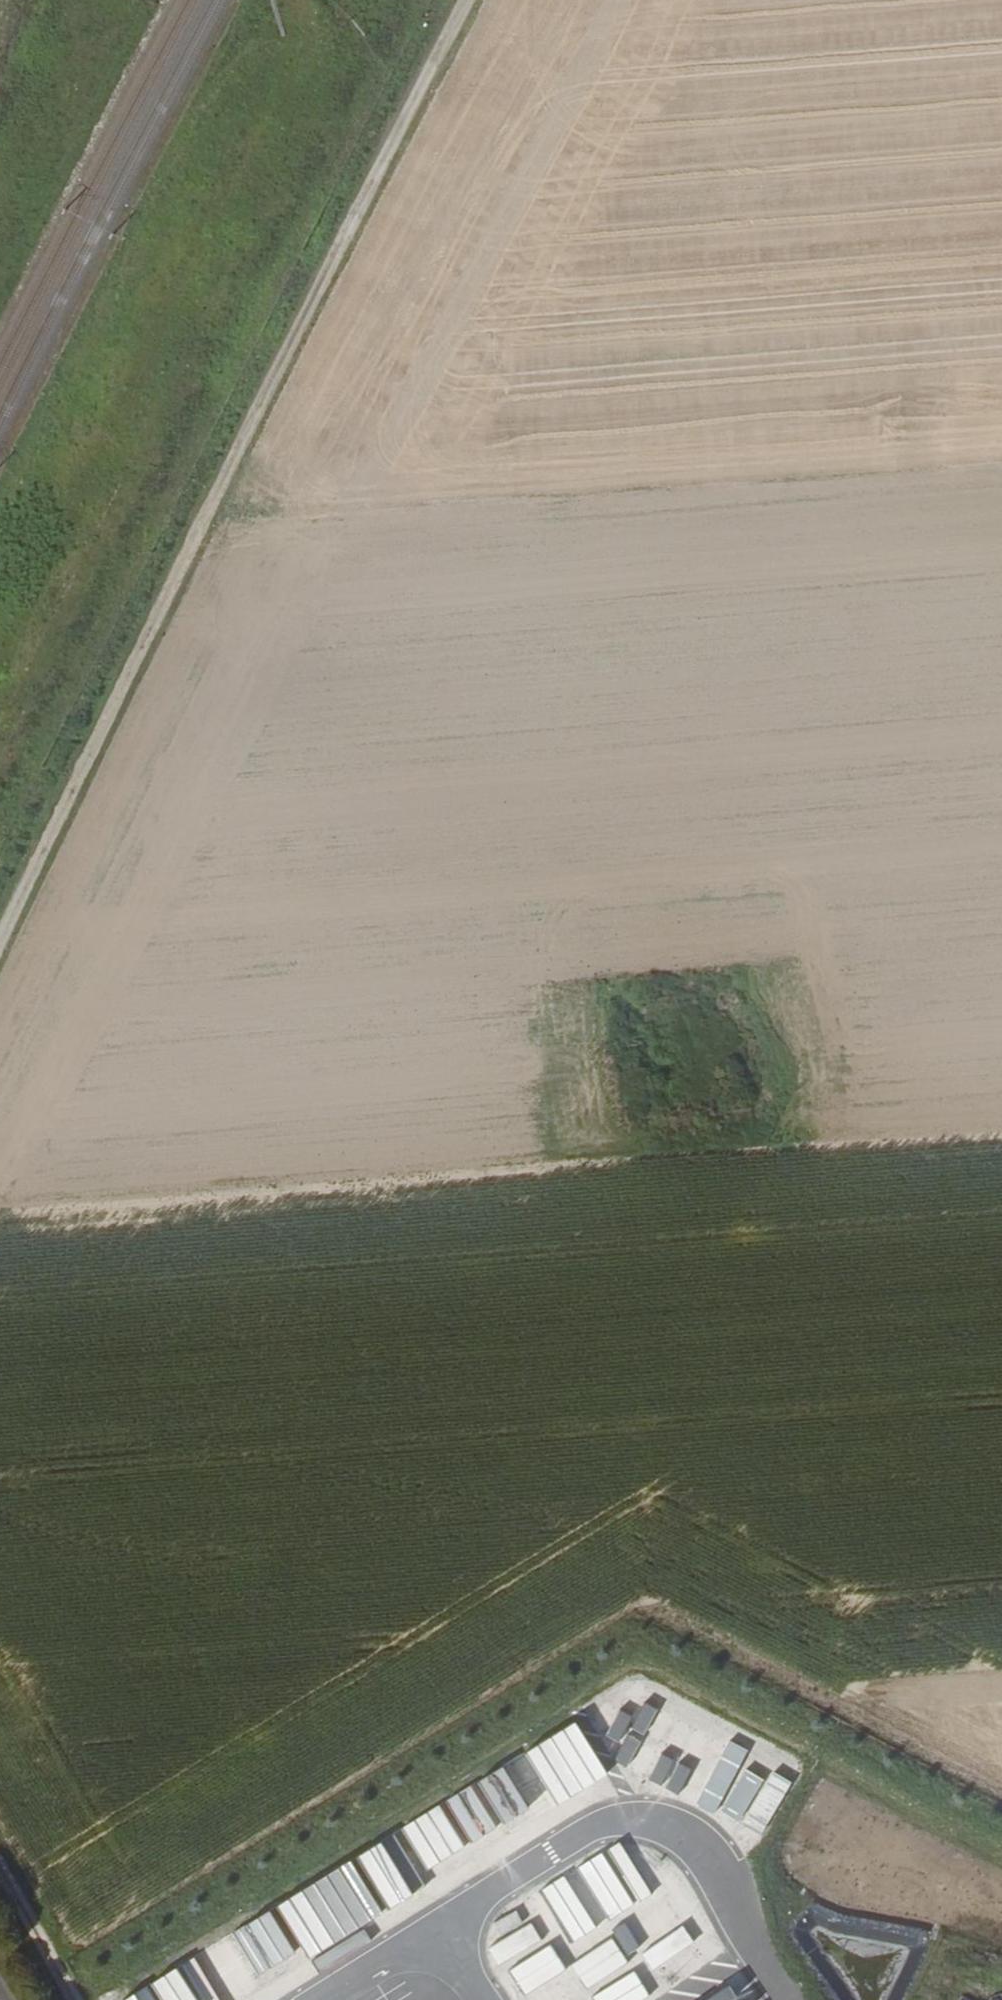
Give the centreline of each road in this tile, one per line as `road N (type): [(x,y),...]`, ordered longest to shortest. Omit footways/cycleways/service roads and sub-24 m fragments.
road 1 (track): [(0,952),(469,0)]
road 2 (track): [(75,1999),(0,1869)]

